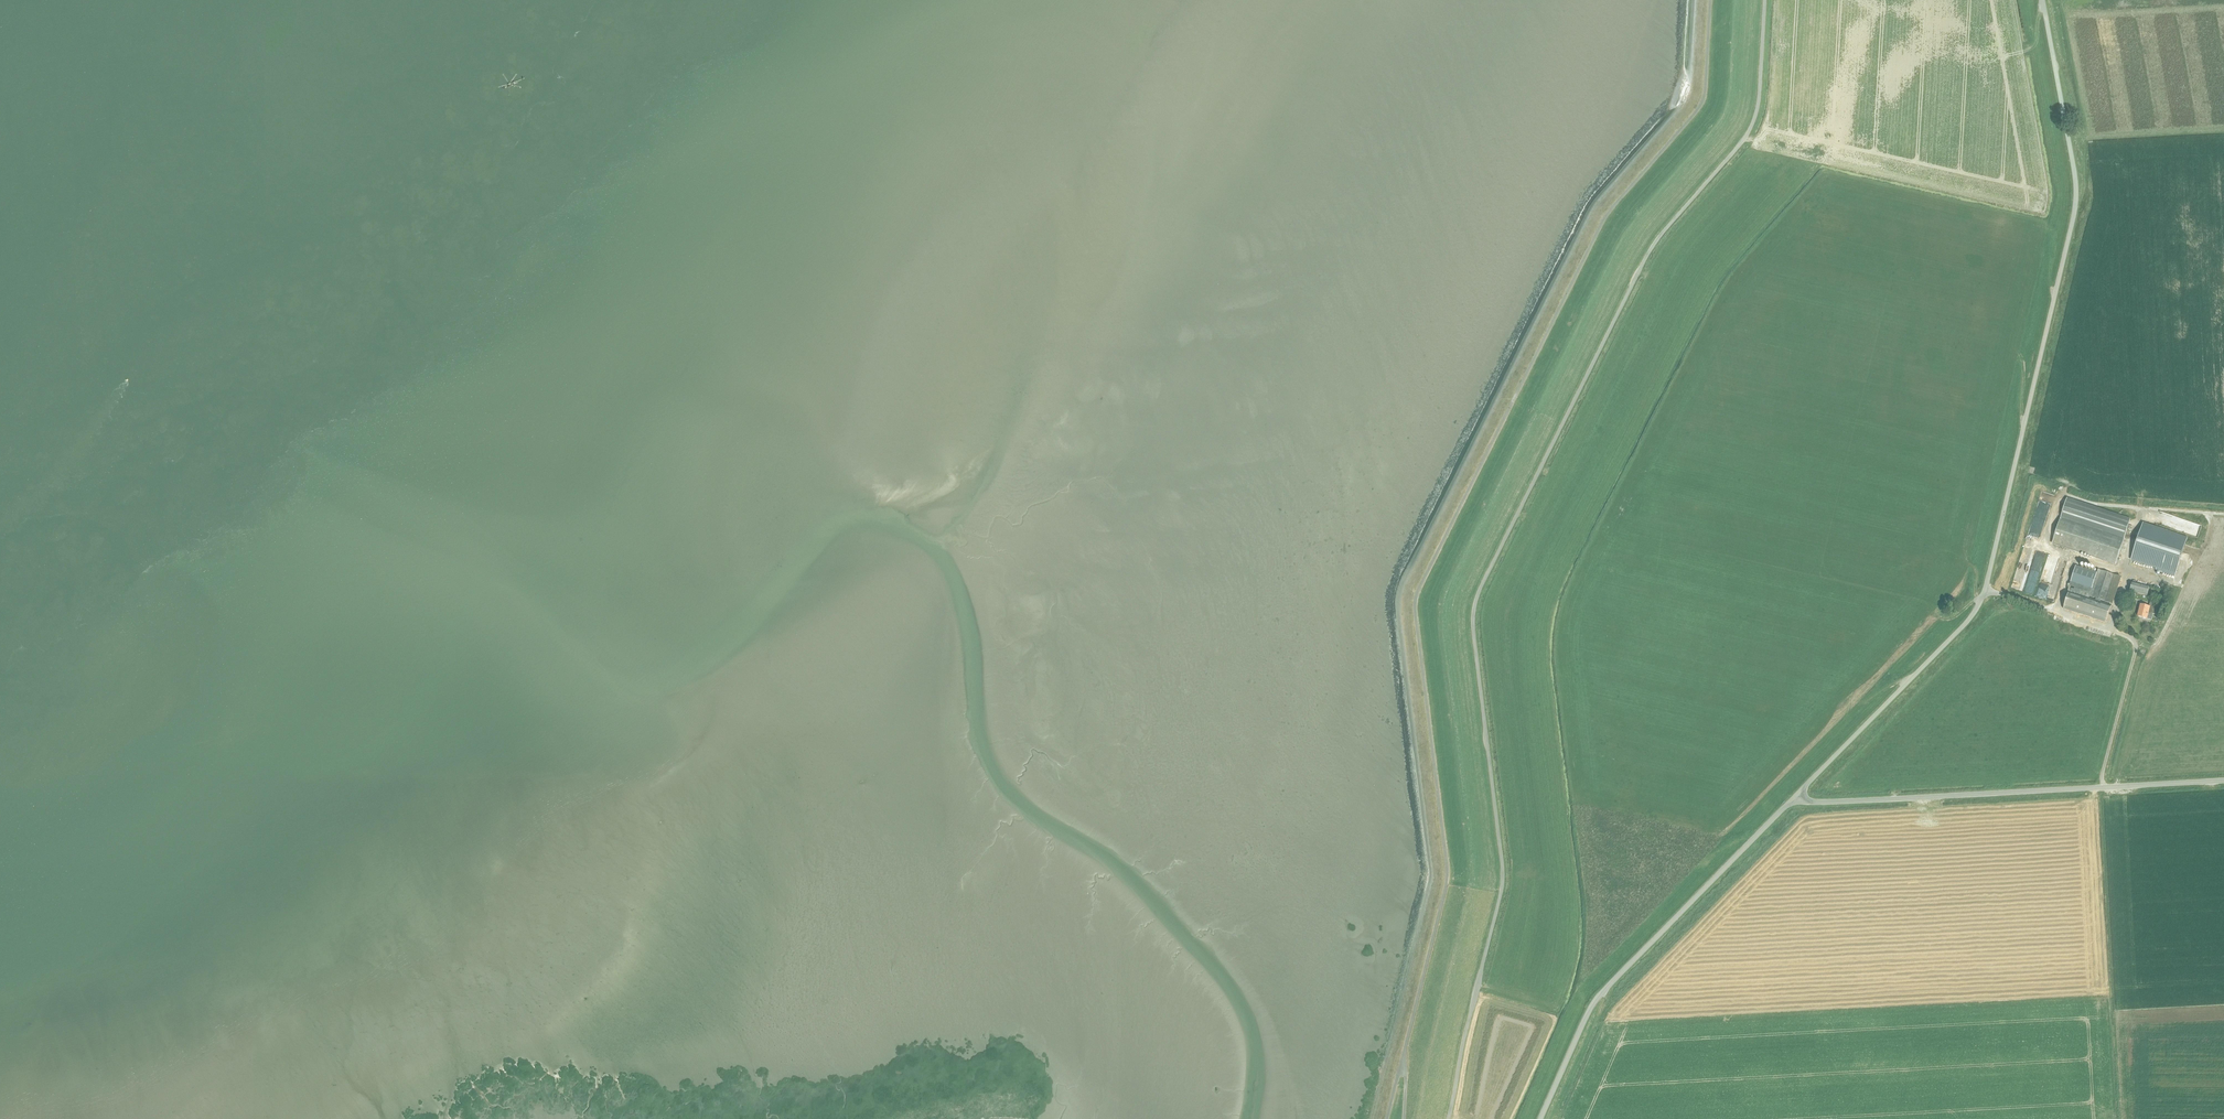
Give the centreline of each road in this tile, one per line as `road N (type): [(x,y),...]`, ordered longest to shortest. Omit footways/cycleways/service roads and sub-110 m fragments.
road 1 (tertiary): [(1448,1118),(1502,884),(1473,624),(1478,596),(1652,247),(1753,123),(1765,0)]
road 2 (unclassified): [(1795,797),(1973,616),(1986,591),(2077,198),(2043,0)]
road 3 (unclassified): [(1795,797),(1817,803),(2223,781)]
road 4 (unclassified): [(1538,1118),(1594,996),(1795,797)]

